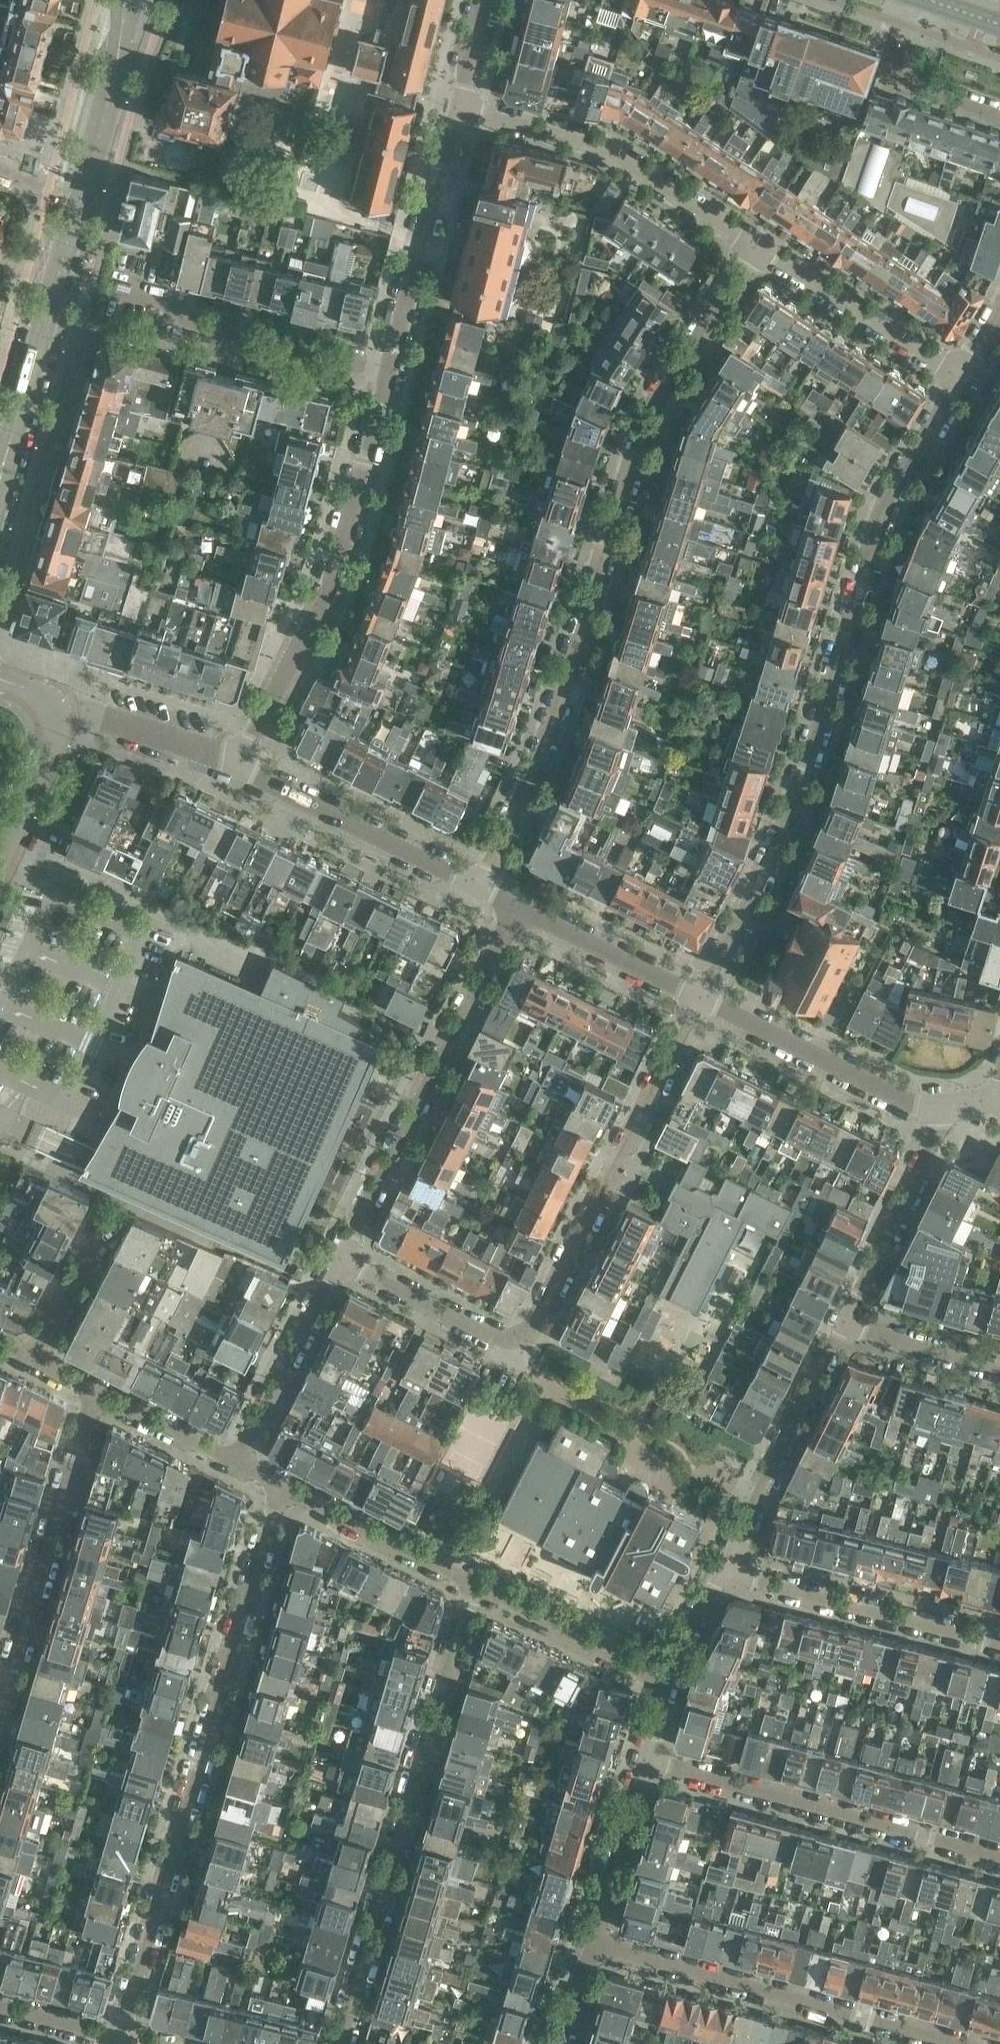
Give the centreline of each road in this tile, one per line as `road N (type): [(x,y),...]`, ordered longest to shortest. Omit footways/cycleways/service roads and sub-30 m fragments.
road 1 (residential): [(478,882),(546,741),(647,411),(752,246)]
road 2 (residential): [(699,994),(752,897),(803,774),(883,497),(957,374)]
road 3 (residential): [(279,1488),(124,2037)]
road 4 (residential): [(339,2043),(480,1585)]
road 5 (residential): [(236,764),(334,578),(388,367)]
road 6 (residential): [(967,2043),(588,1943)]
road 7 (residential): [(523,1335),(699,994)]
road 8 (residential): [(999,1856),(642,1752)]
road 9 (residential): [(342,1226),(511,898)]
road 10 (residential): [(0,1716),(95,1390)]
road 11 (residential): [(752,246),(584,139),(457,108)]
road 12 (secondary): [(22,403),(105,114)]
road 13 (residential): [(999,1645),(718,1574)]
road 14 (residential): [(718,1574),(845,1325)]
road 15 (residential): [(388,367),(123,298)]
road 16 (residential): [(478,882),(236,764)]
road 17 (residential): [(388,367),(457,108)]
road 18 (residential): [(931,1107),(699,994)]
road 19 (residential): [(239,1462),(342,1226)]
road 20 (residential): [(957,374),(752,246)]
road 21 (residential): [(845,1325),(931,1107)]
road 22 (residential): [(480,1585),(279,1488)]
road 23 (residential): [(523,1335),(342,1226)]
road 24 (residential): [(699,994),(511,898)]
road 25 (residential): [(660,1672),(480,1585)]
road 26 (residential): [(588,1943),(642,1752)]
road 27 (residential): [(917,0),(893,79),(999,111)]
road 28 (residential): [(236,764),(88,711),(57,708)]
road 29 (residential): [(0,859),(59,722),(57,708)]
road 30 (residential): [(239,1462),(95,1390)]
road 31 (residential): [(999,1369),(845,1325)]
road 32 (residential): [(124,2037),(0,2007)]

